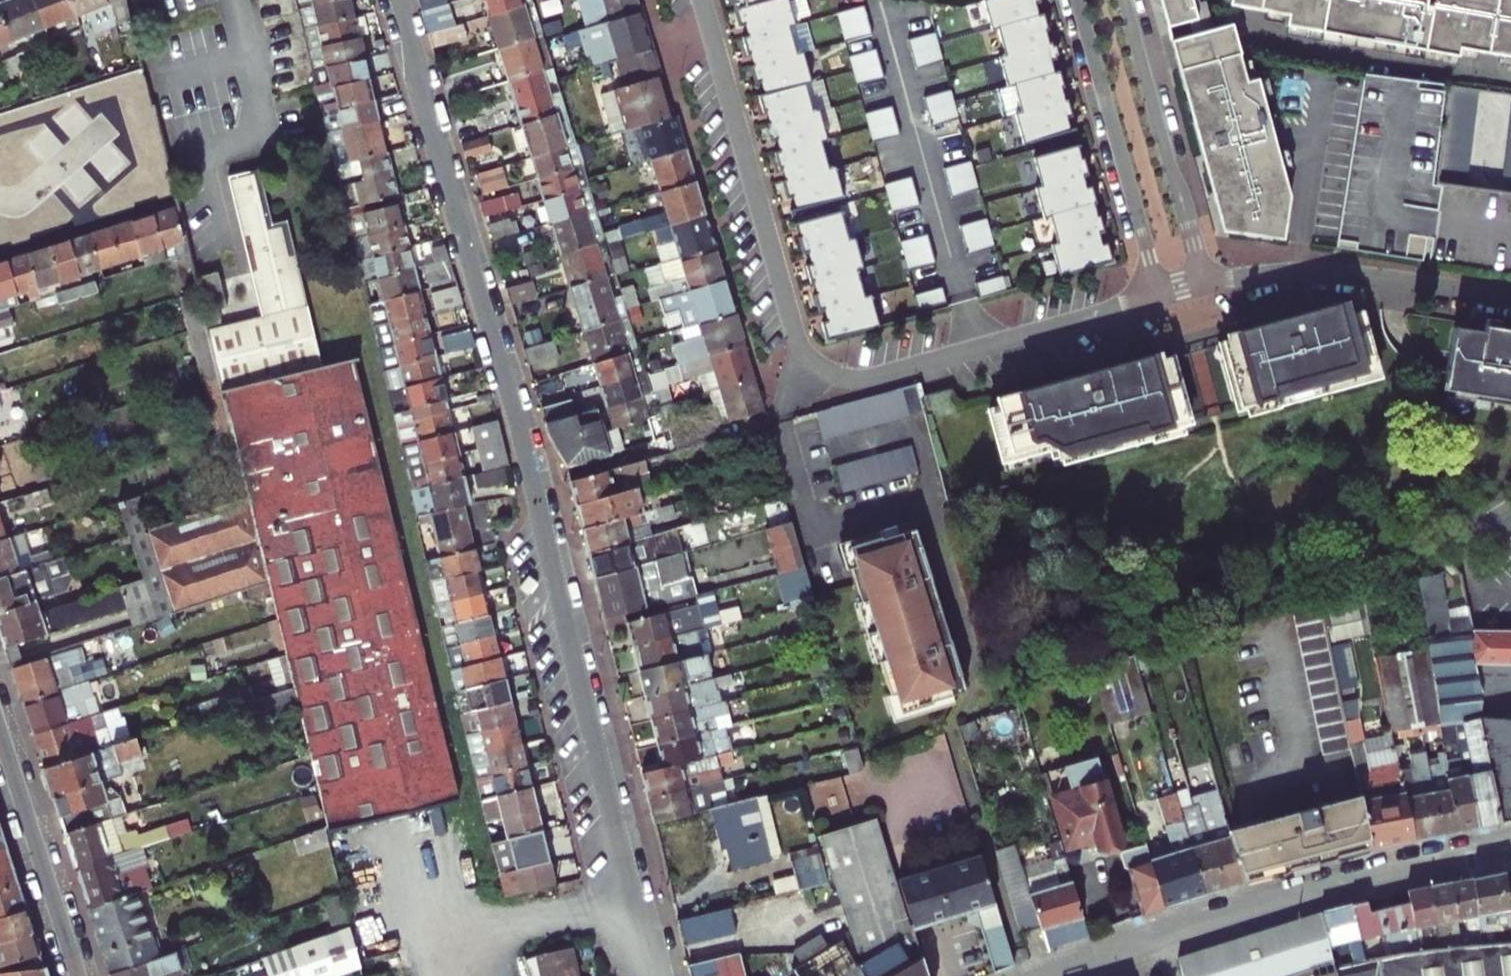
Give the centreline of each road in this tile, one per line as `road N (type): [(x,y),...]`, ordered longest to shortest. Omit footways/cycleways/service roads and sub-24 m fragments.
road 1 (residential): [(398,0),(420,108),(520,438),(652,975)]
road 2 (residential): [(1055,975),(1268,903),(1510,846)]
road 3 (residential): [(702,0),(792,323),(820,365)]
road 4 (residential): [(820,365),(848,378),(876,378),(1158,298)]
road 5 (residential): [(1077,0),(1158,298)]
road 6 (residential): [(1510,298),(1319,270),(1206,285)]
road 7 (residential): [(1206,285),(1124,0)]
road 8 (residential): [(76,975),(0,737)]

